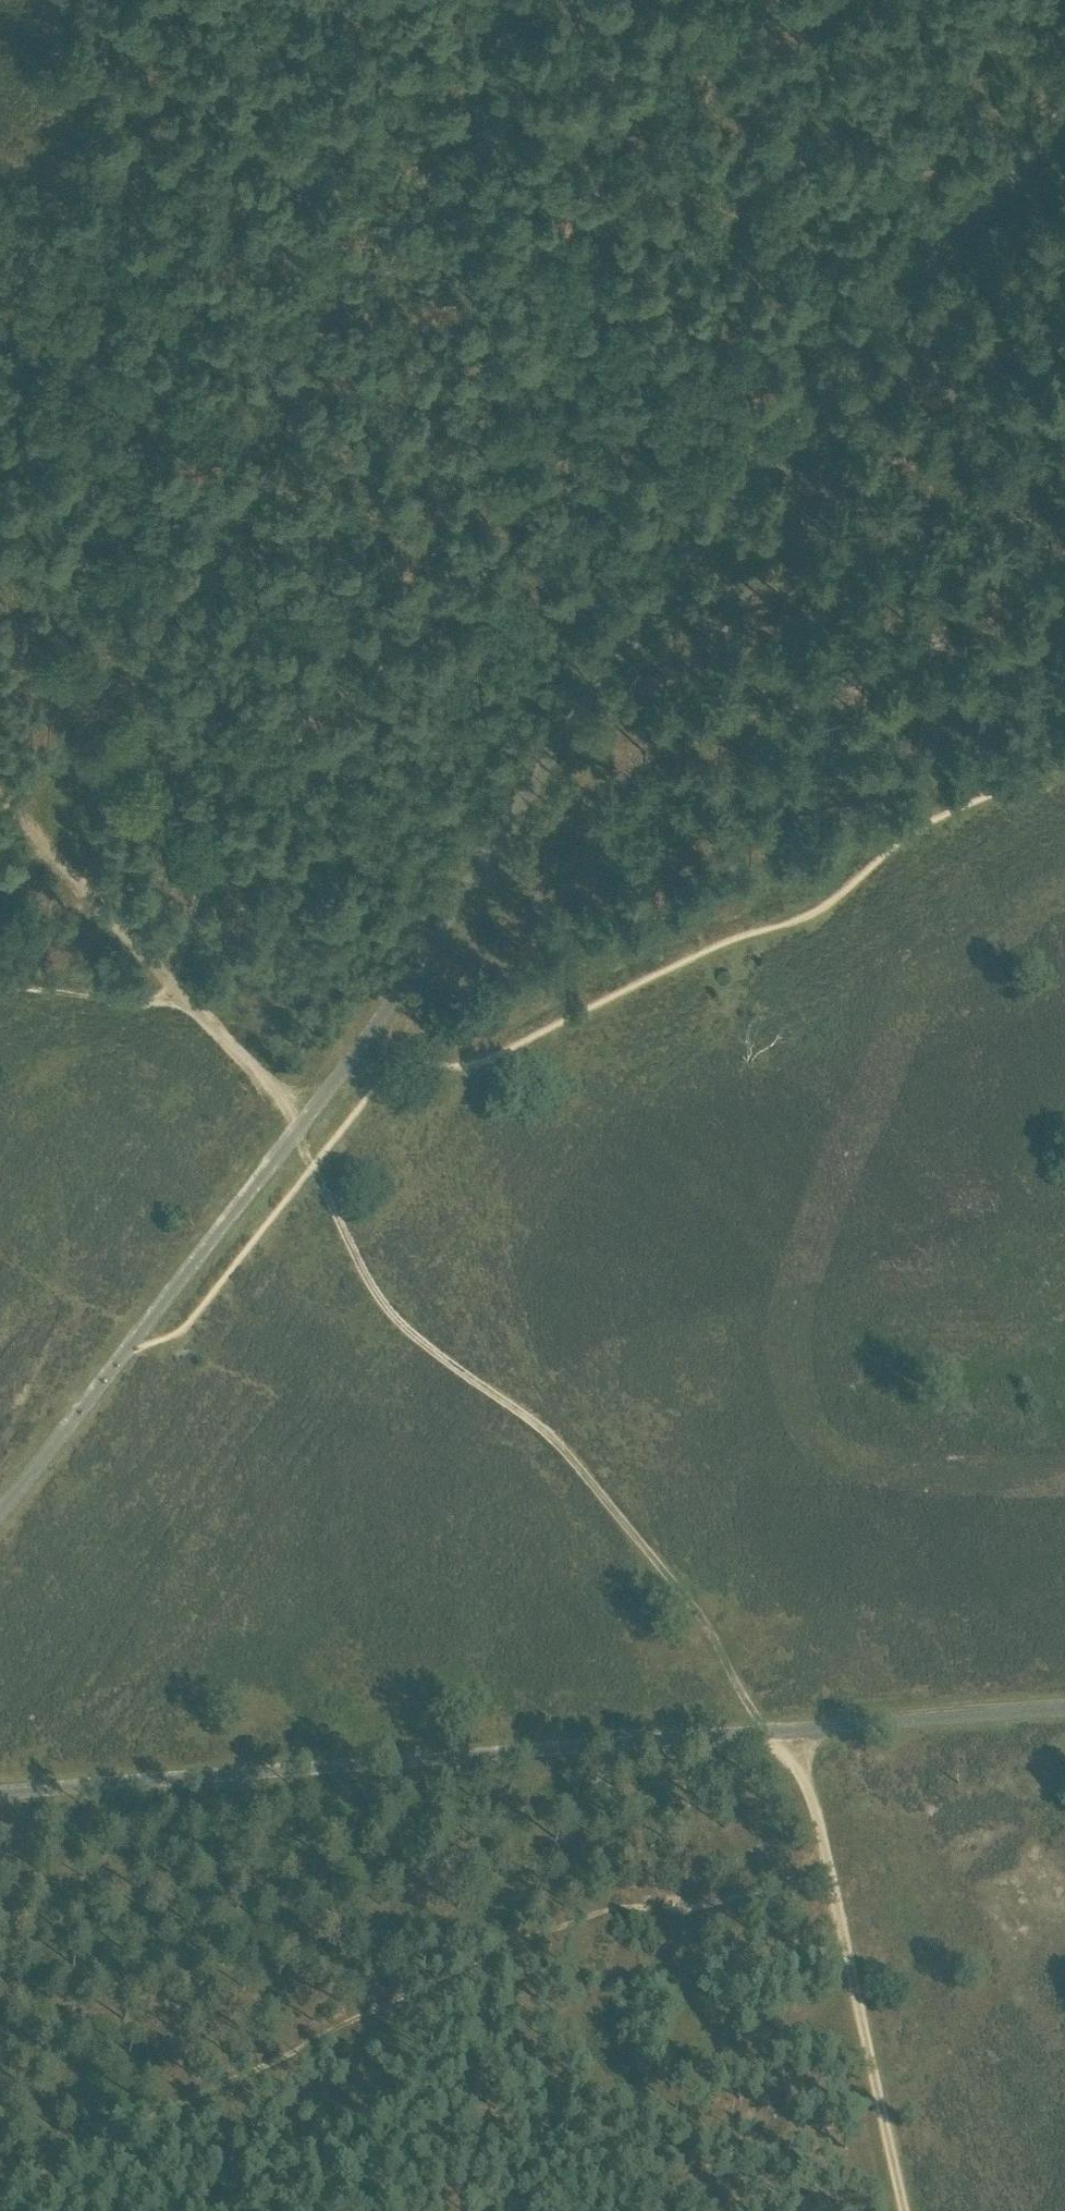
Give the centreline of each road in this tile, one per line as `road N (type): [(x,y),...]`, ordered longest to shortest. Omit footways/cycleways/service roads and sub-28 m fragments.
road 1 (track): [(297,1128),(389,1008),(517,800),(675,577),(1064,100)]
road 2 (track): [(1064,1707),(0,1791)]
road 3 (track): [(825,1866),(902,2210)]
road 4 (track): [(133,1341),(297,1128)]
road 5 (track): [(0,804),(176,989)]
road 6 (track): [(0,1510),(133,1341)]
road 7 (track): [(297,1128),(263,1077),(176,989)]
road 8 (track): [(176,989),(161,999),(118,998),(0,981)]
road 9 (track): [(769,1733),(804,1782),(825,1866)]

